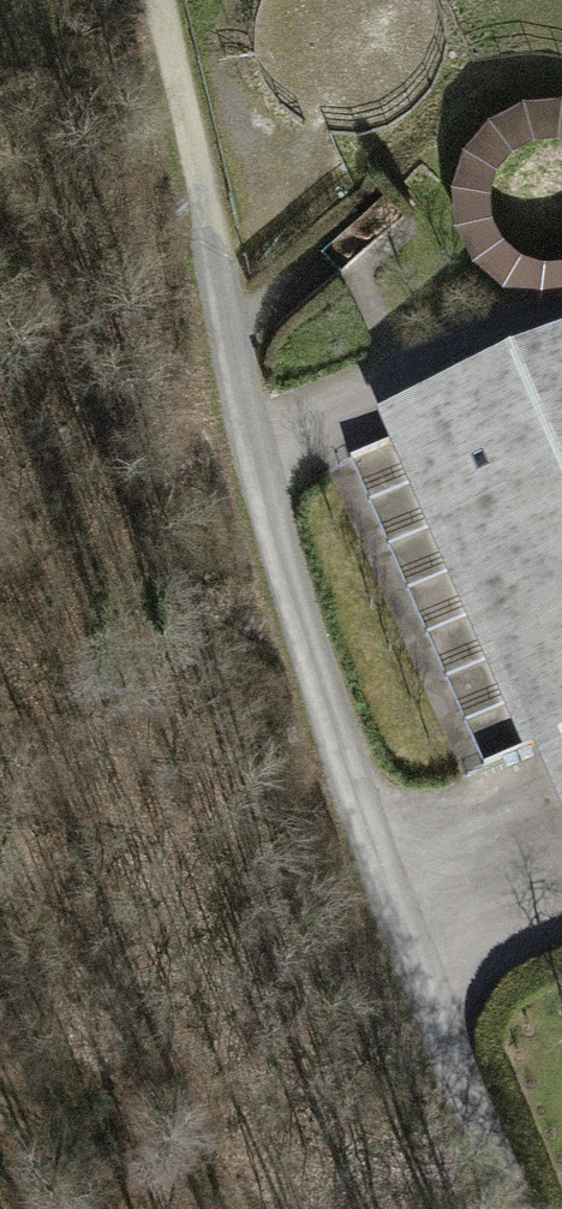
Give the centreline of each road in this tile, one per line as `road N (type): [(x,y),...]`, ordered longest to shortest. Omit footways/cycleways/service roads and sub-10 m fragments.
road 1 (track): [(135,0),(173,174),(468,980)]
road 2 (track): [(279,462),(561,336)]
road 3 (unclassified): [(468,980),(552,1208)]

